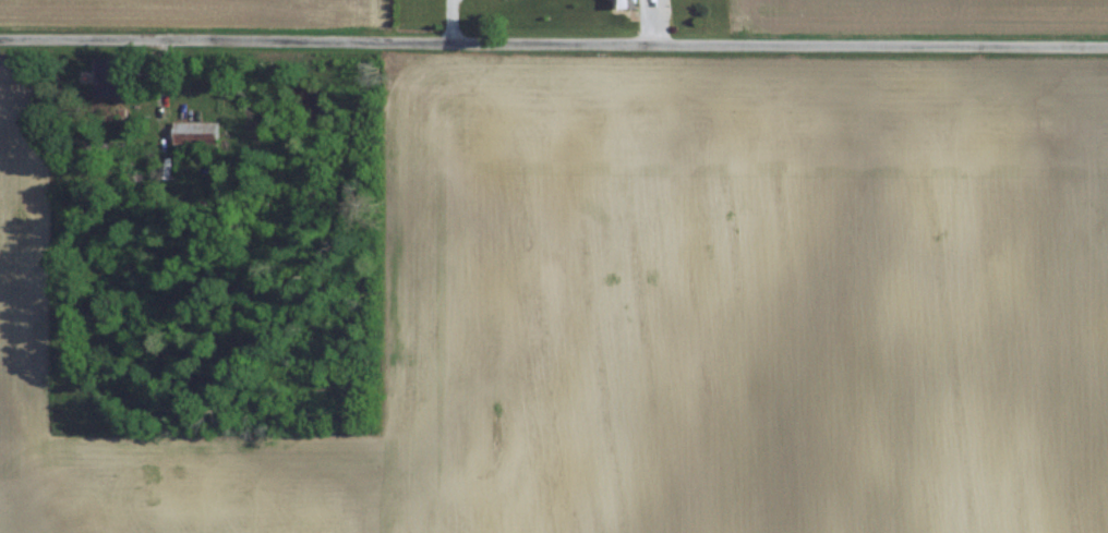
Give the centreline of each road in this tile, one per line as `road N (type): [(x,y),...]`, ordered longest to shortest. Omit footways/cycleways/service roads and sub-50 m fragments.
road 1 (residential): [(0,48),(1107,70)]

